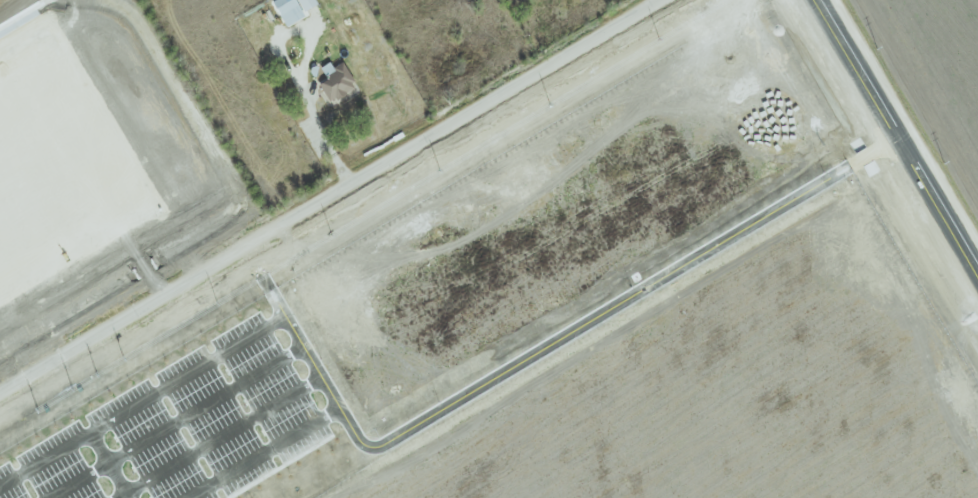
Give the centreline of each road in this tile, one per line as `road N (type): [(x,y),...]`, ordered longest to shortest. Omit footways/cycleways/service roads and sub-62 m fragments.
road 1 (track): [(909,131),(384,439),(367,430),(267,268),(236,279),(0,424)]
road 2 (residential): [(0,395),(665,0)]
road 3 (tertiary): [(834,0),(977,251)]

